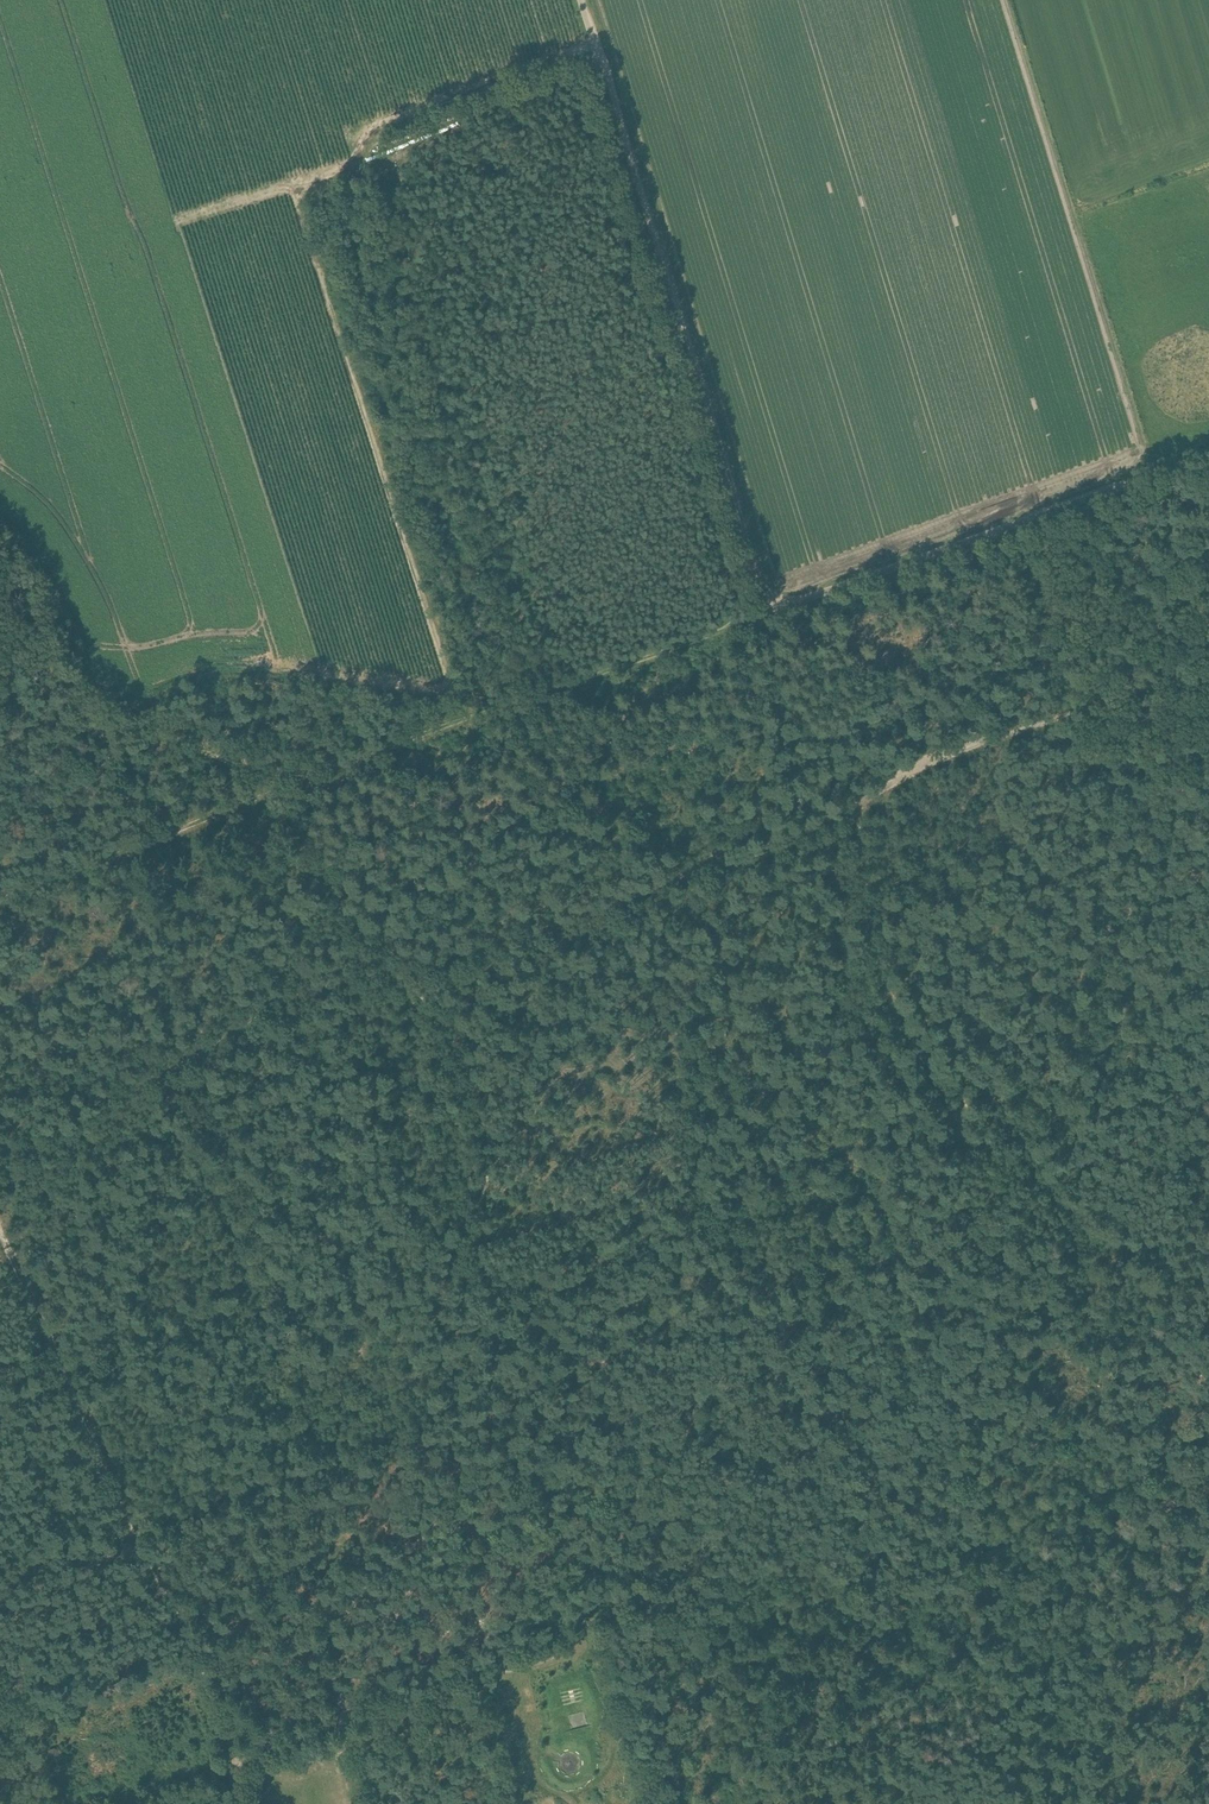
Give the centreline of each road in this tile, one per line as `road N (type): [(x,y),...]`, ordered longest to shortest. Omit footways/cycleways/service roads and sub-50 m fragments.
road 1 (track): [(585,0),(769,605)]
road 2 (track): [(769,605),(267,796)]
road 3 (track): [(212,1707),(0,1232)]
road 4 (track): [(267,796),(145,843)]

